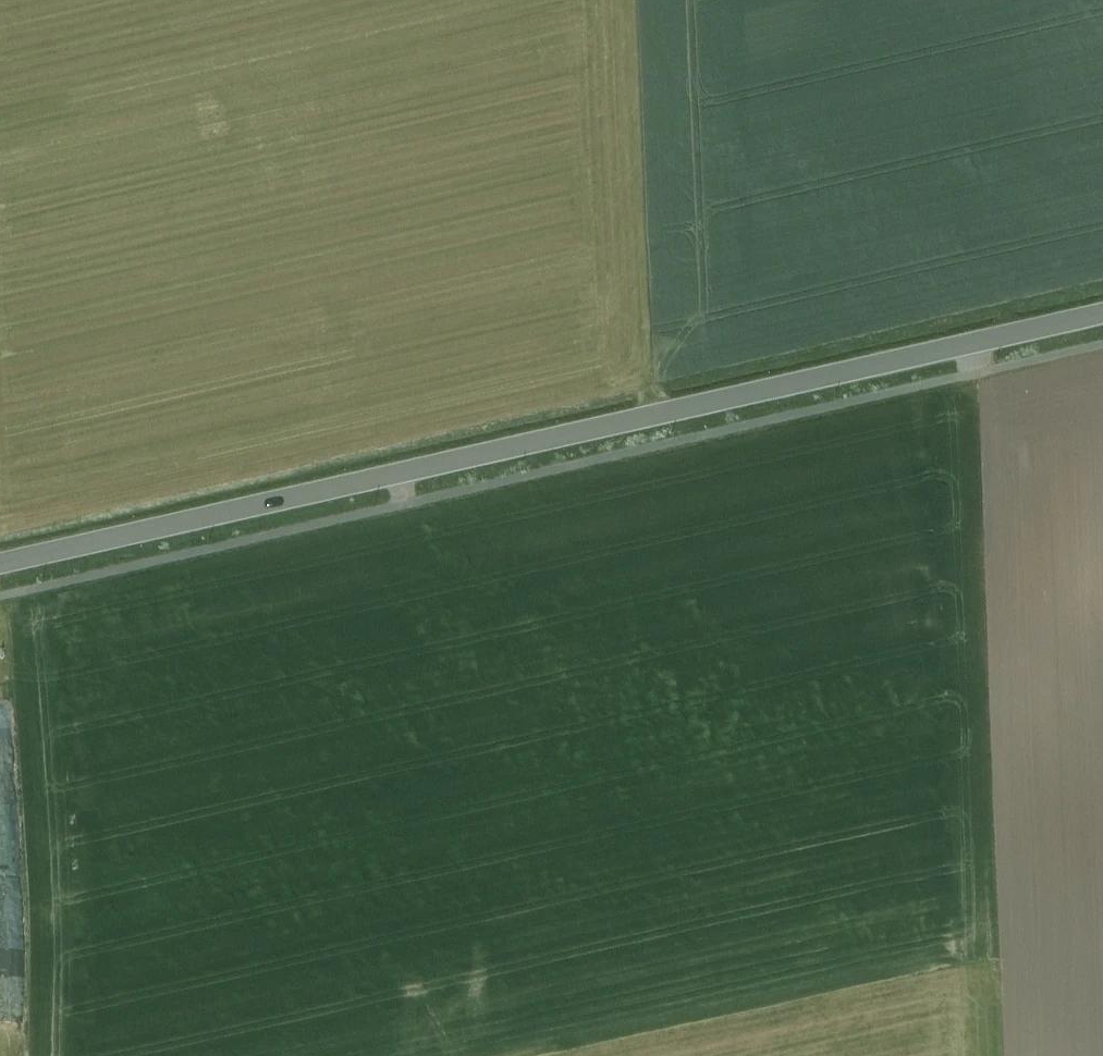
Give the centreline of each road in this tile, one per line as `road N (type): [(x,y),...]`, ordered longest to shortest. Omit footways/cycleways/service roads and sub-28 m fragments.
road 1 (tertiary): [(0,564),(1102,313)]

